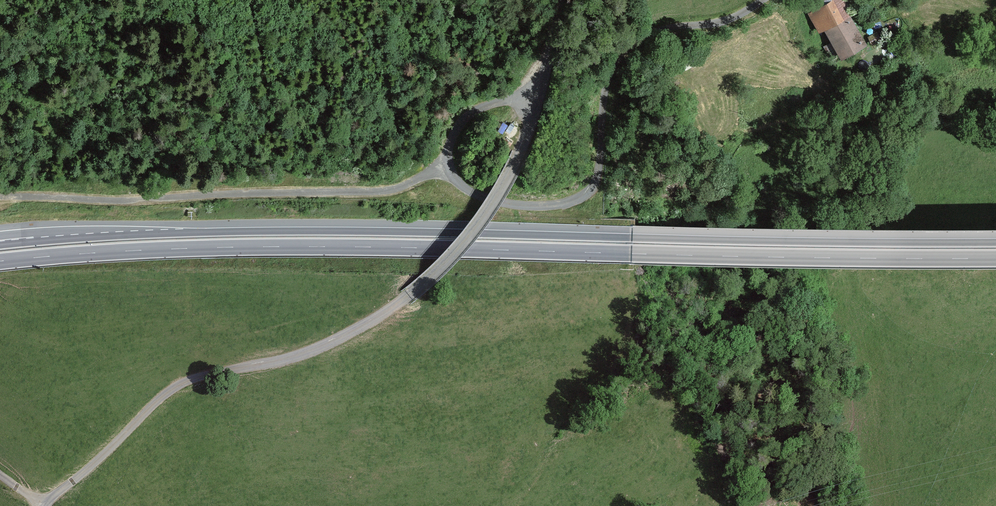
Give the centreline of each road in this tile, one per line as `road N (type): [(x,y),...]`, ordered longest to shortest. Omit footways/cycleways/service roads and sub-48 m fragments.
road 1 (trunk): [(995,243),(272,231),(0,245)]
road 2 (trunk): [(0,261),(317,247),(995,258)]
road 3 (unclassified): [(517,161),(467,238),(395,306),(317,349),(178,386),(45,505)]
road 4 (track): [(449,164),(383,191),(0,198)]
road 5 (track): [(308,192),(281,169),(158,144),(48,103)]
road 6 (track): [(336,192),(328,118),(314,101),(259,72),(172,0)]
road 7 (track): [(370,192),(399,179),(414,161),(448,36),(447,0)]

